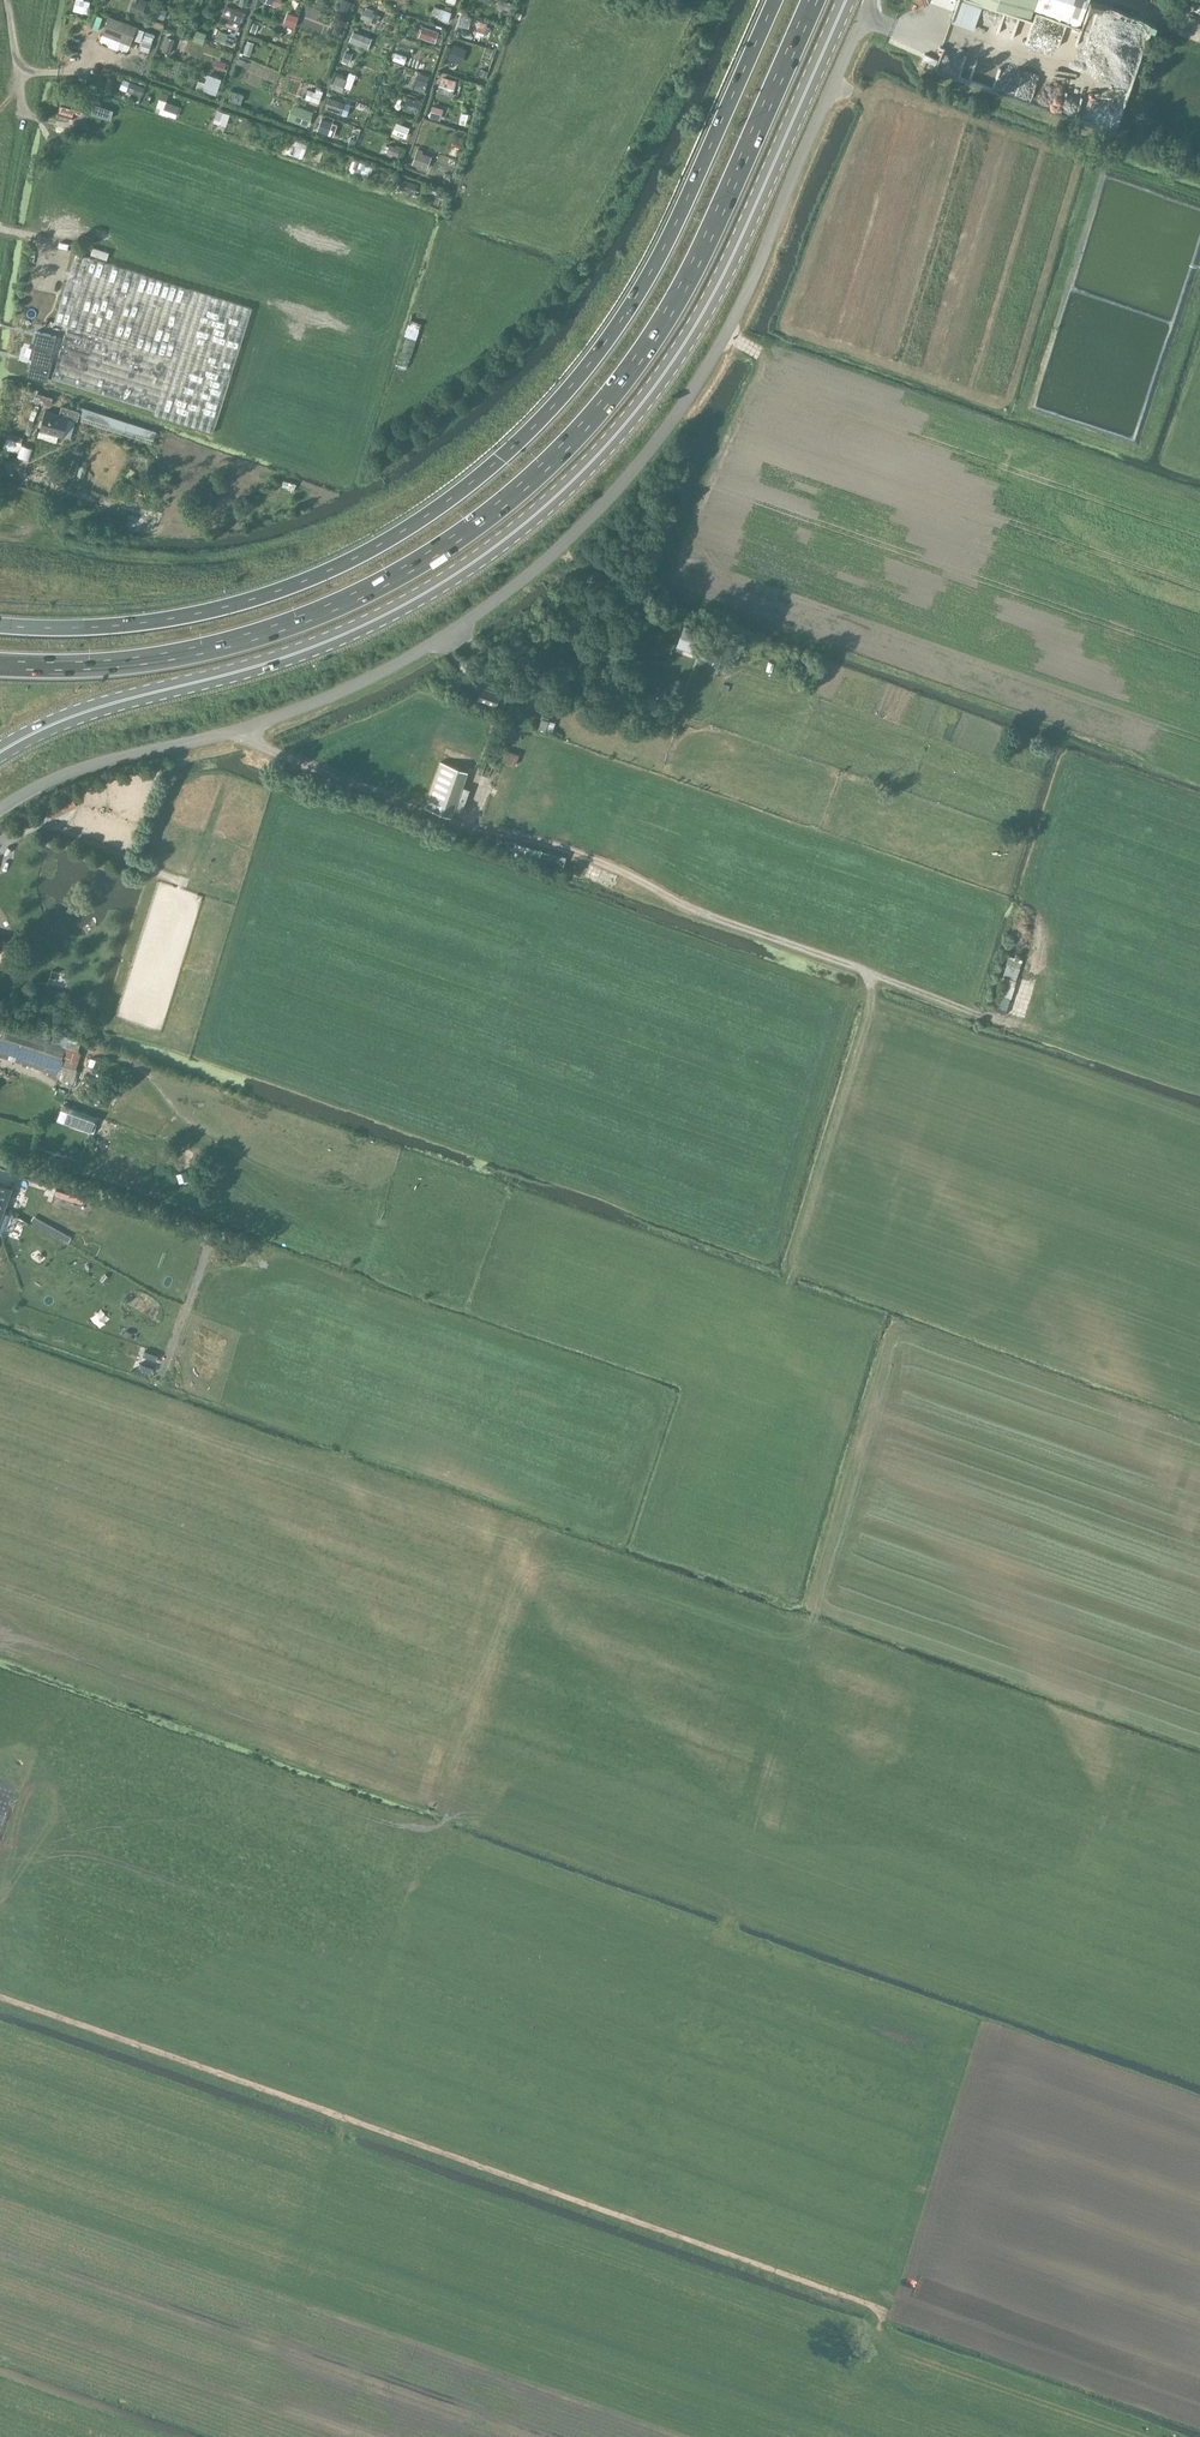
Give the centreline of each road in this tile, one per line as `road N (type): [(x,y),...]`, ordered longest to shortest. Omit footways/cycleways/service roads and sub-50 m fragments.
road 1 (unclassified): [(0,809),(81,770),(246,727),(349,689),(466,624),(584,526),(651,450),(727,333),(870,0)]
road 2 (primary): [(0,752),(85,712),(282,659),(348,632),(426,593),(534,516),(619,432),(703,314),(846,0)]
road 3 (primary): [(0,664),(150,659),(273,629),(404,571),(492,513),(599,410),(670,311),(813,0)]
road 4 (primary): [(775,0),(673,229),(619,324),(545,416),(486,470),(392,537),(253,597),(121,625),(0,624)]
road 5 (track): [(870,2351),(883,2317),(872,2307),(0,1997)]
road 6 (track): [(1012,1024),(707,917),(603,863),(479,828)]

